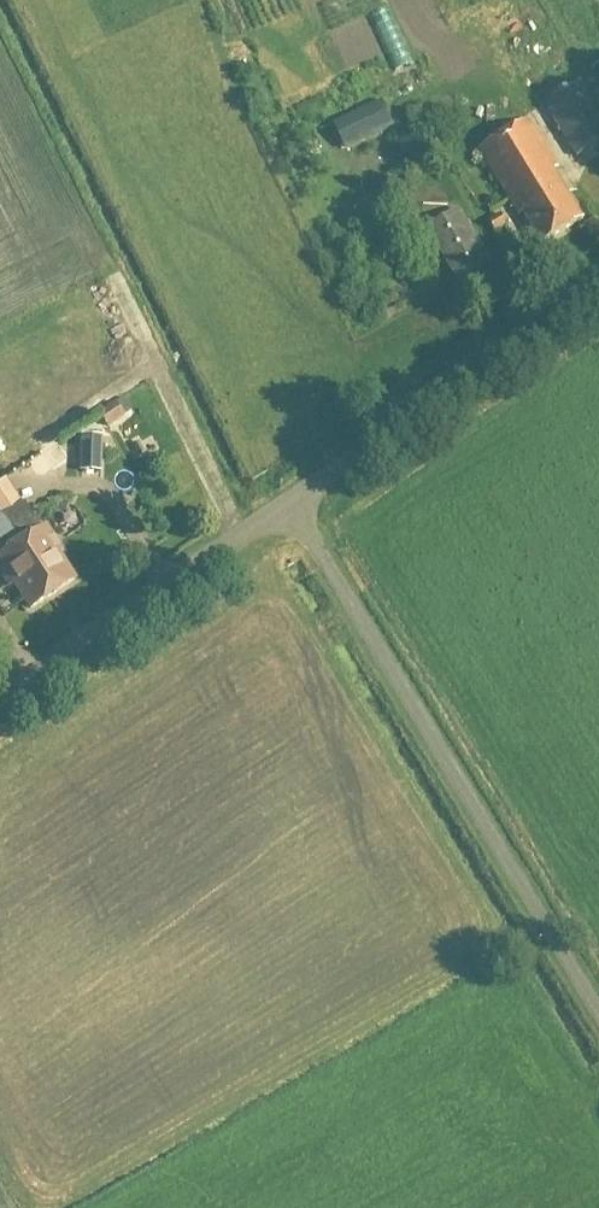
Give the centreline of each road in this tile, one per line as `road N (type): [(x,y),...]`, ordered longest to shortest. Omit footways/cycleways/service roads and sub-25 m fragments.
road 1 (unclassified): [(598,1032),(285,513)]
road 2 (unclassified): [(285,513),(598,306)]
road 3 (unclassified): [(0,702),(285,513)]

